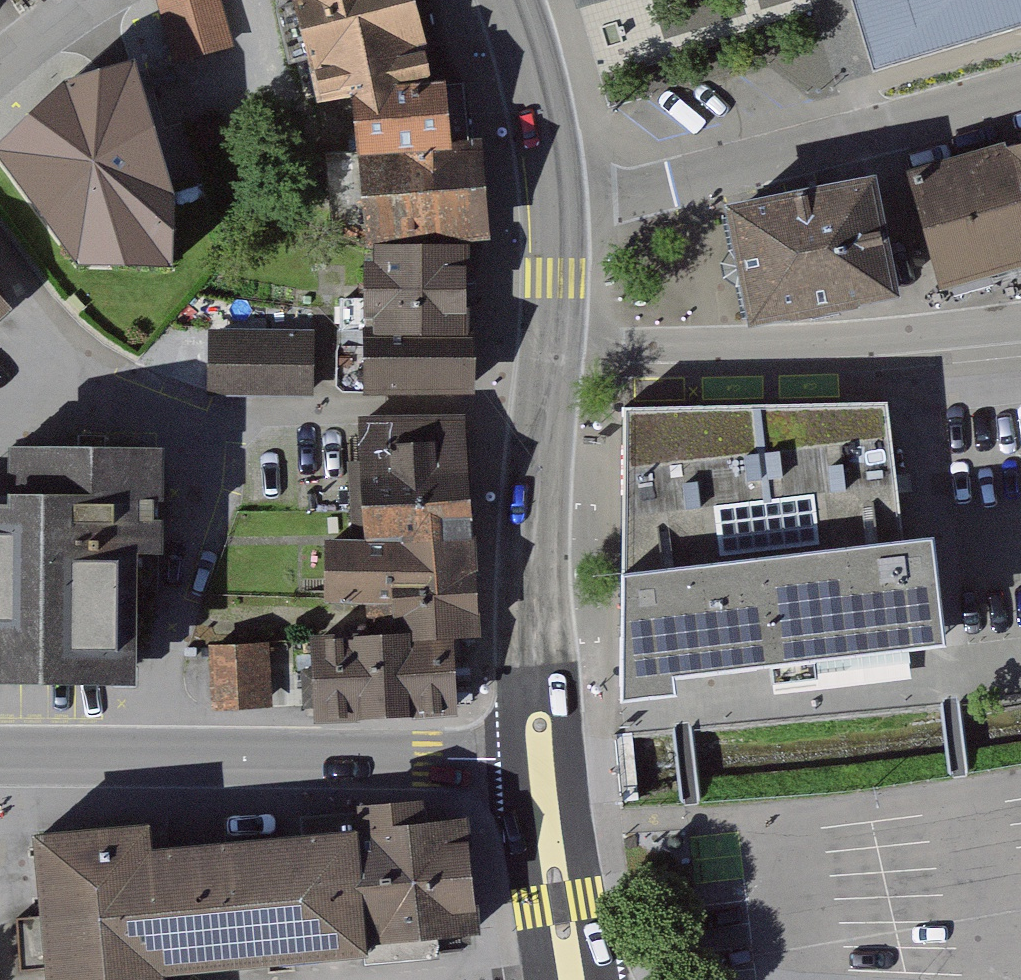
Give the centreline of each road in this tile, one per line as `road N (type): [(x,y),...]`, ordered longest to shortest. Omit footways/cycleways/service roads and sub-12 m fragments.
road 1 (residential): [(0,759),(543,763)]
road 2 (residential): [(556,203),(637,194),(1020,80)]
road 3 (residential): [(551,347),(919,337),(1020,324)]
road 4 (secondary): [(551,347),(536,512),(543,763)]
road 5 (secondary): [(543,763),(570,979)]
road 6 (secondary): [(512,0),(542,100),(556,203)]
road 7 (secondary): [(556,203),(551,347)]
road 8 (unclassified): [(0,84),(87,0)]

